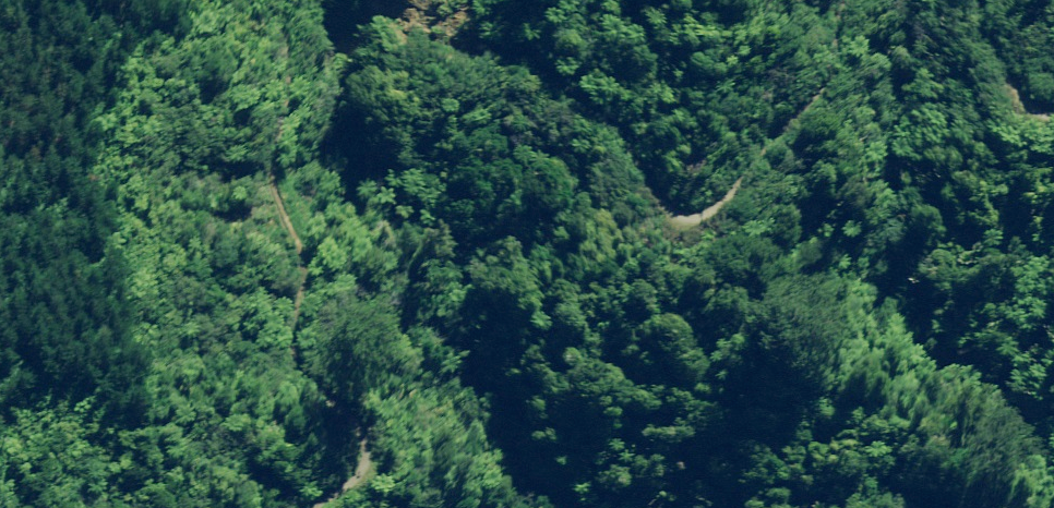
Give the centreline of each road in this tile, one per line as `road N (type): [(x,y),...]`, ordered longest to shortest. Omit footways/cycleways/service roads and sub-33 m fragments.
road 1 (track): [(393,0),(423,29),(494,56),(598,131),(671,206),(700,209),(725,201),(817,95),(849,0)]
road 2 (track): [(320,507),(359,469),(364,443),(358,420),(295,367),(288,337),(301,293),(297,249),(241,119),(245,0)]
road 3 (track): [(980,0),(999,61),(1032,108),(1053,118)]

